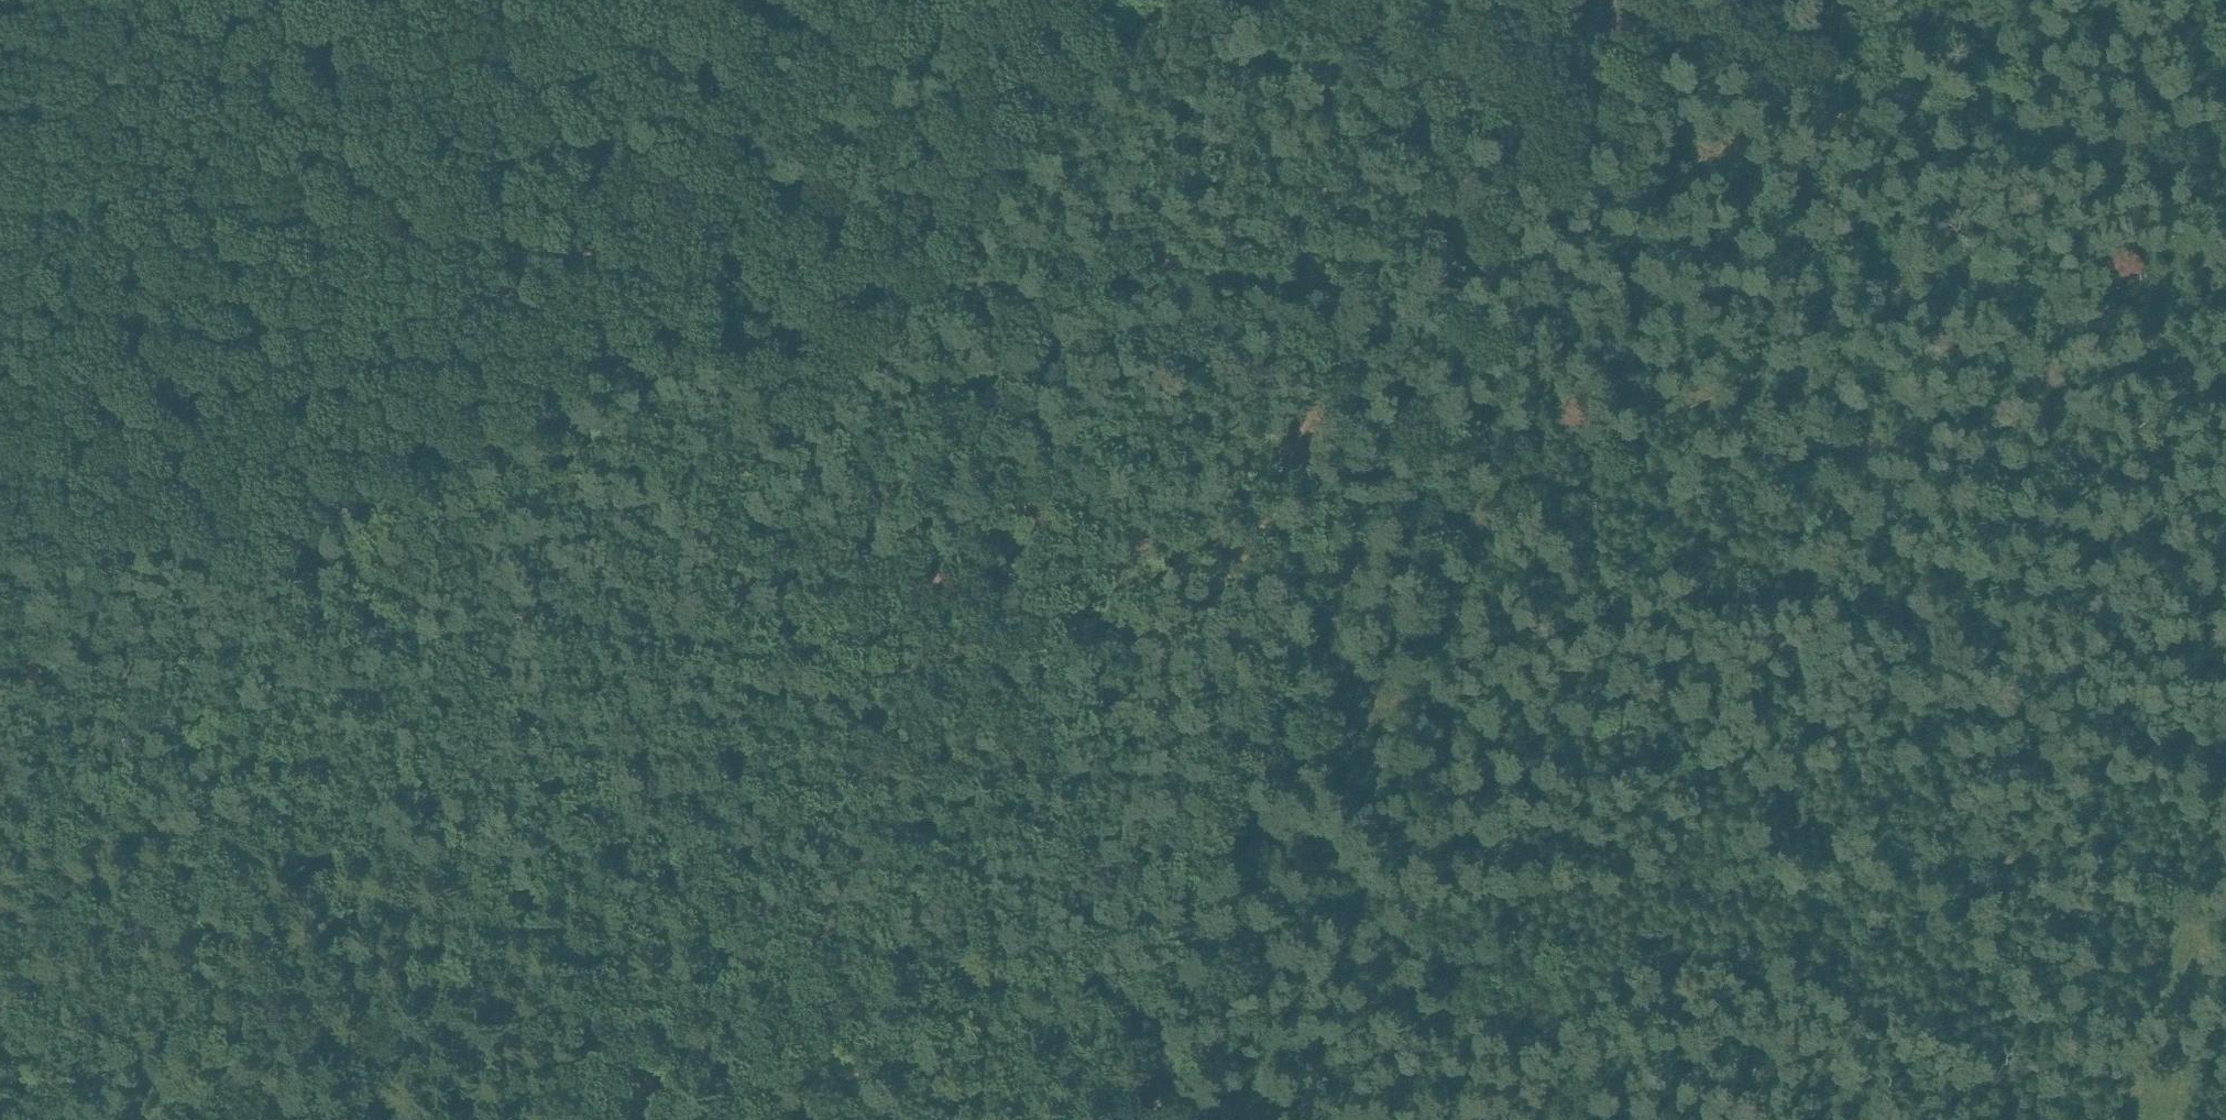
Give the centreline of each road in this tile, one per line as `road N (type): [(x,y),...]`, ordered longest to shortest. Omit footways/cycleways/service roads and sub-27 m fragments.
road 1 (track): [(1558,101),(1458,253),(1345,593),(1263,758),(1148,1119)]
road 2 (track): [(2225,196),(1598,3)]
road 3 (track): [(1558,101),(1282,0)]

